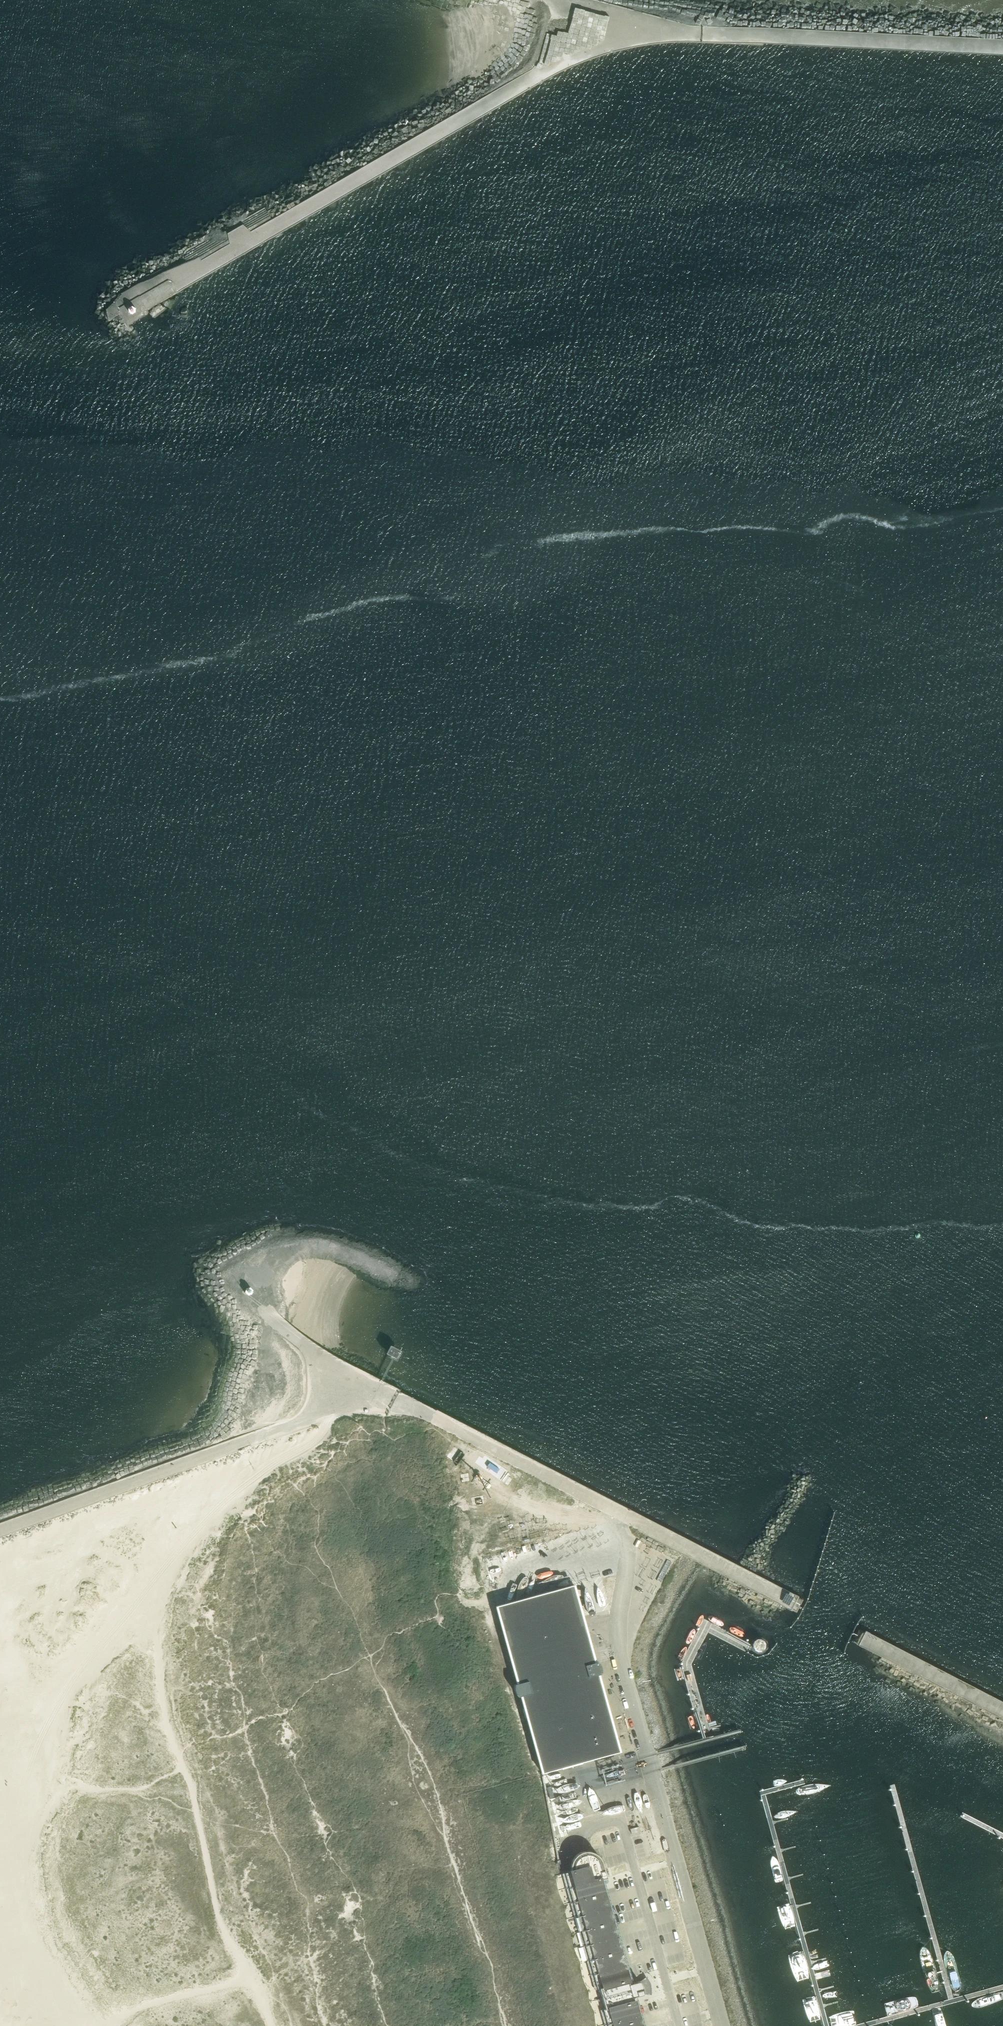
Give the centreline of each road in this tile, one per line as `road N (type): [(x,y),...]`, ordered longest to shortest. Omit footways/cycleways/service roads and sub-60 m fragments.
road 1 (unclassified): [(725,2025),(627,1670),(629,1561),(619,1513)]
road 2 (track): [(485,1592),(627,1546)]

